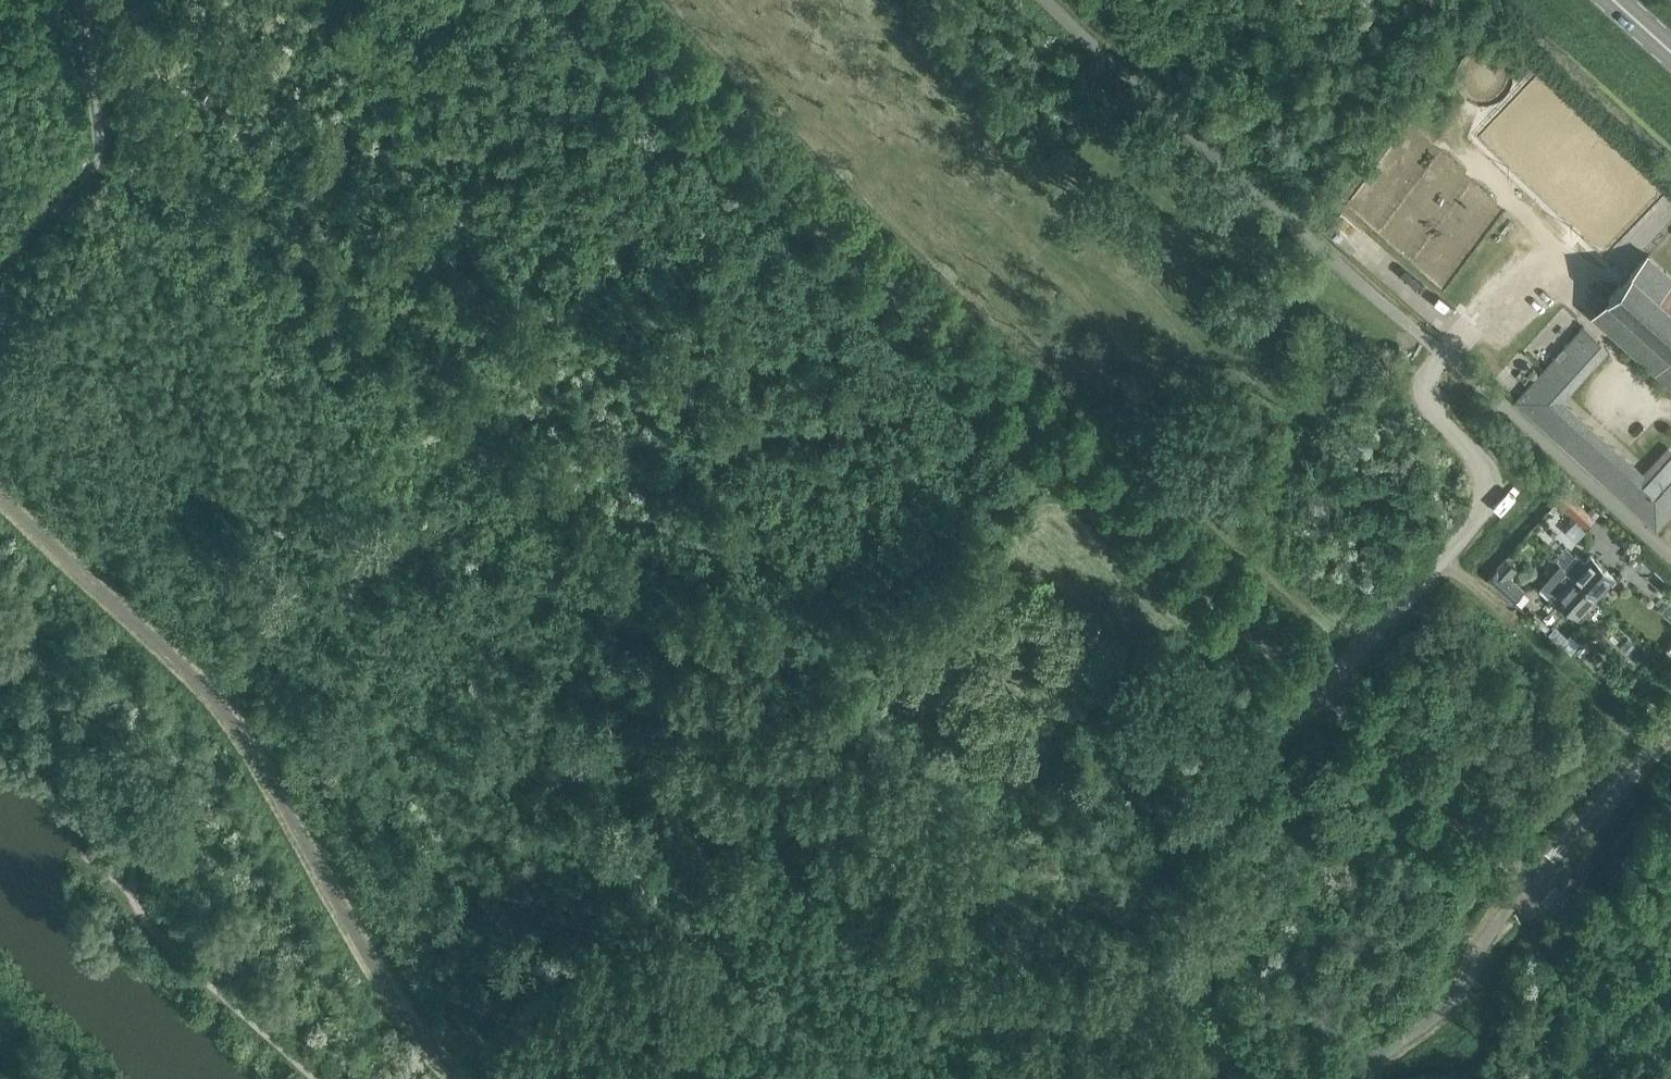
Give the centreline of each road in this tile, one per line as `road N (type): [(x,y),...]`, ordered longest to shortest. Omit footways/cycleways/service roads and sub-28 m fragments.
road 1 (tertiary): [(1670,1000),(1012,396),(609,0)]

